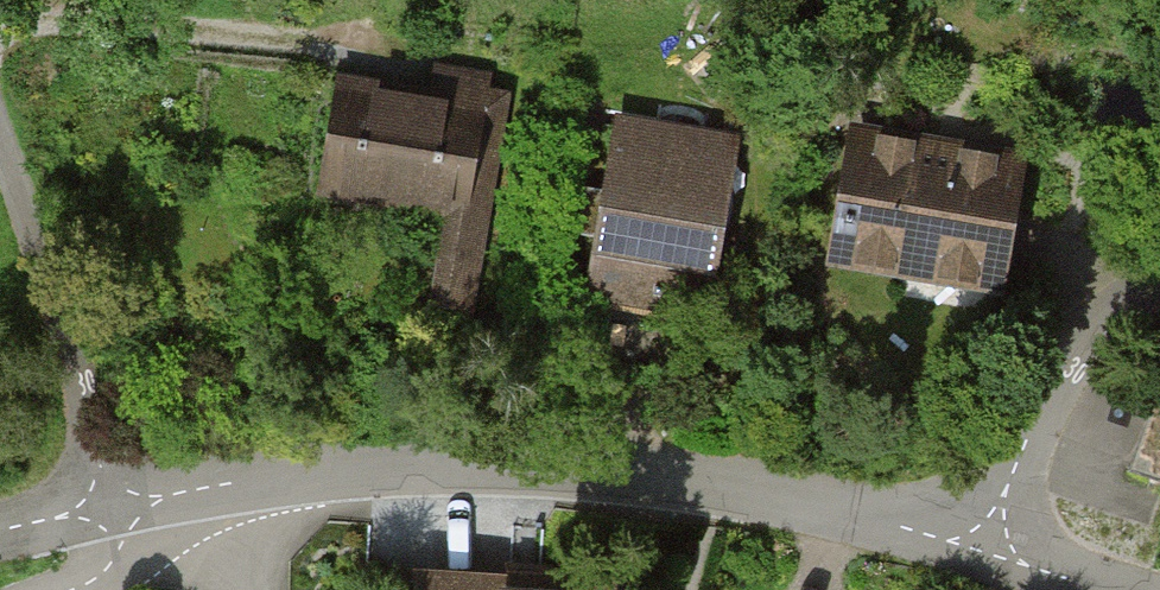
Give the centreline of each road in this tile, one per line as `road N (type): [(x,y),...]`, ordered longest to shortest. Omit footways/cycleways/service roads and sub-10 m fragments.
road 1 (residential): [(983,551),(819,504),(665,475),(506,460),(235,483),(116,507)]
road 2 (residential): [(0,150),(116,507)]
road 3 (residential): [(1159,281),(1114,316),(1032,419),(983,551)]
road 4 (residential): [(1124,589),(983,551)]
road 5 (residential): [(116,507),(133,563),(68,589)]
road 6 (residential): [(116,507),(0,538)]

